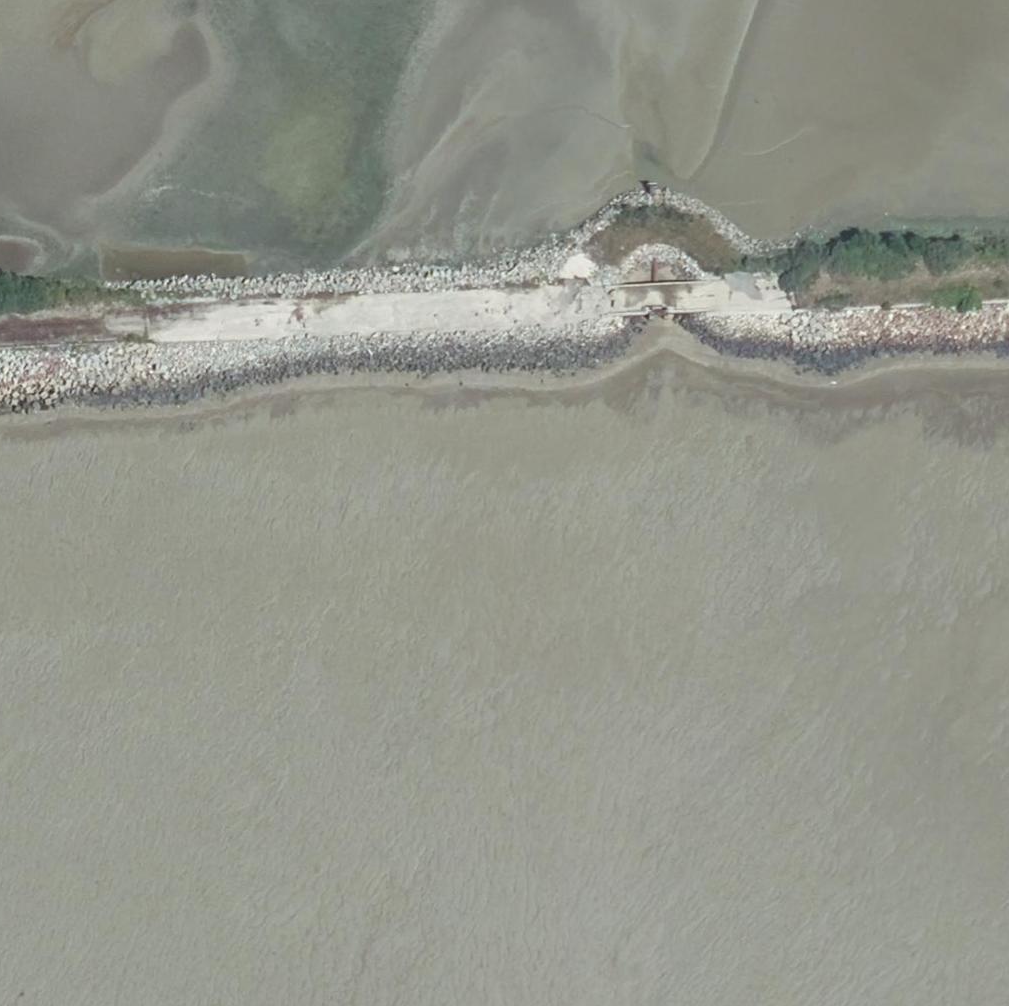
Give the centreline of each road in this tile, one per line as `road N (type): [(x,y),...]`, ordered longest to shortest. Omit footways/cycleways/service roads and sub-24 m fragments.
road 1 (track): [(1008,289),(0,337)]

